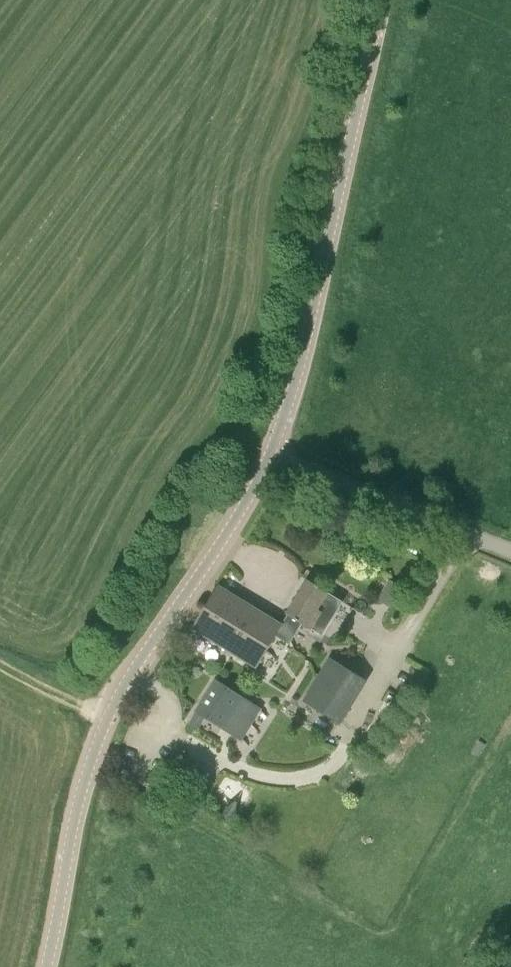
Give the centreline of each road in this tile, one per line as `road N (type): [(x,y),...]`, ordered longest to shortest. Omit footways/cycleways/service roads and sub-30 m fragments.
road 1 (tertiary): [(46,966),(75,815),(108,718),(270,454)]
road 2 (tertiary): [(270,454),(293,390),(381,0)]
road 3 (unclassified): [(270,454),(510,550)]

